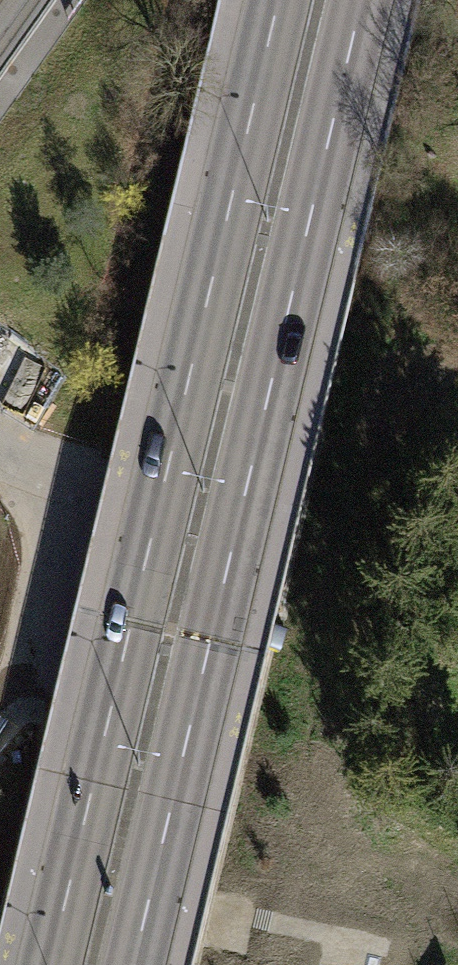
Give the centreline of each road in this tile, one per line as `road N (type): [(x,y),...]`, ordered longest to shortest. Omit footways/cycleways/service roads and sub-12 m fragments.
road 1 (secondary): [(278,0),(50,964)]
road 2 (secondary): [(133,964),(360,0)]

